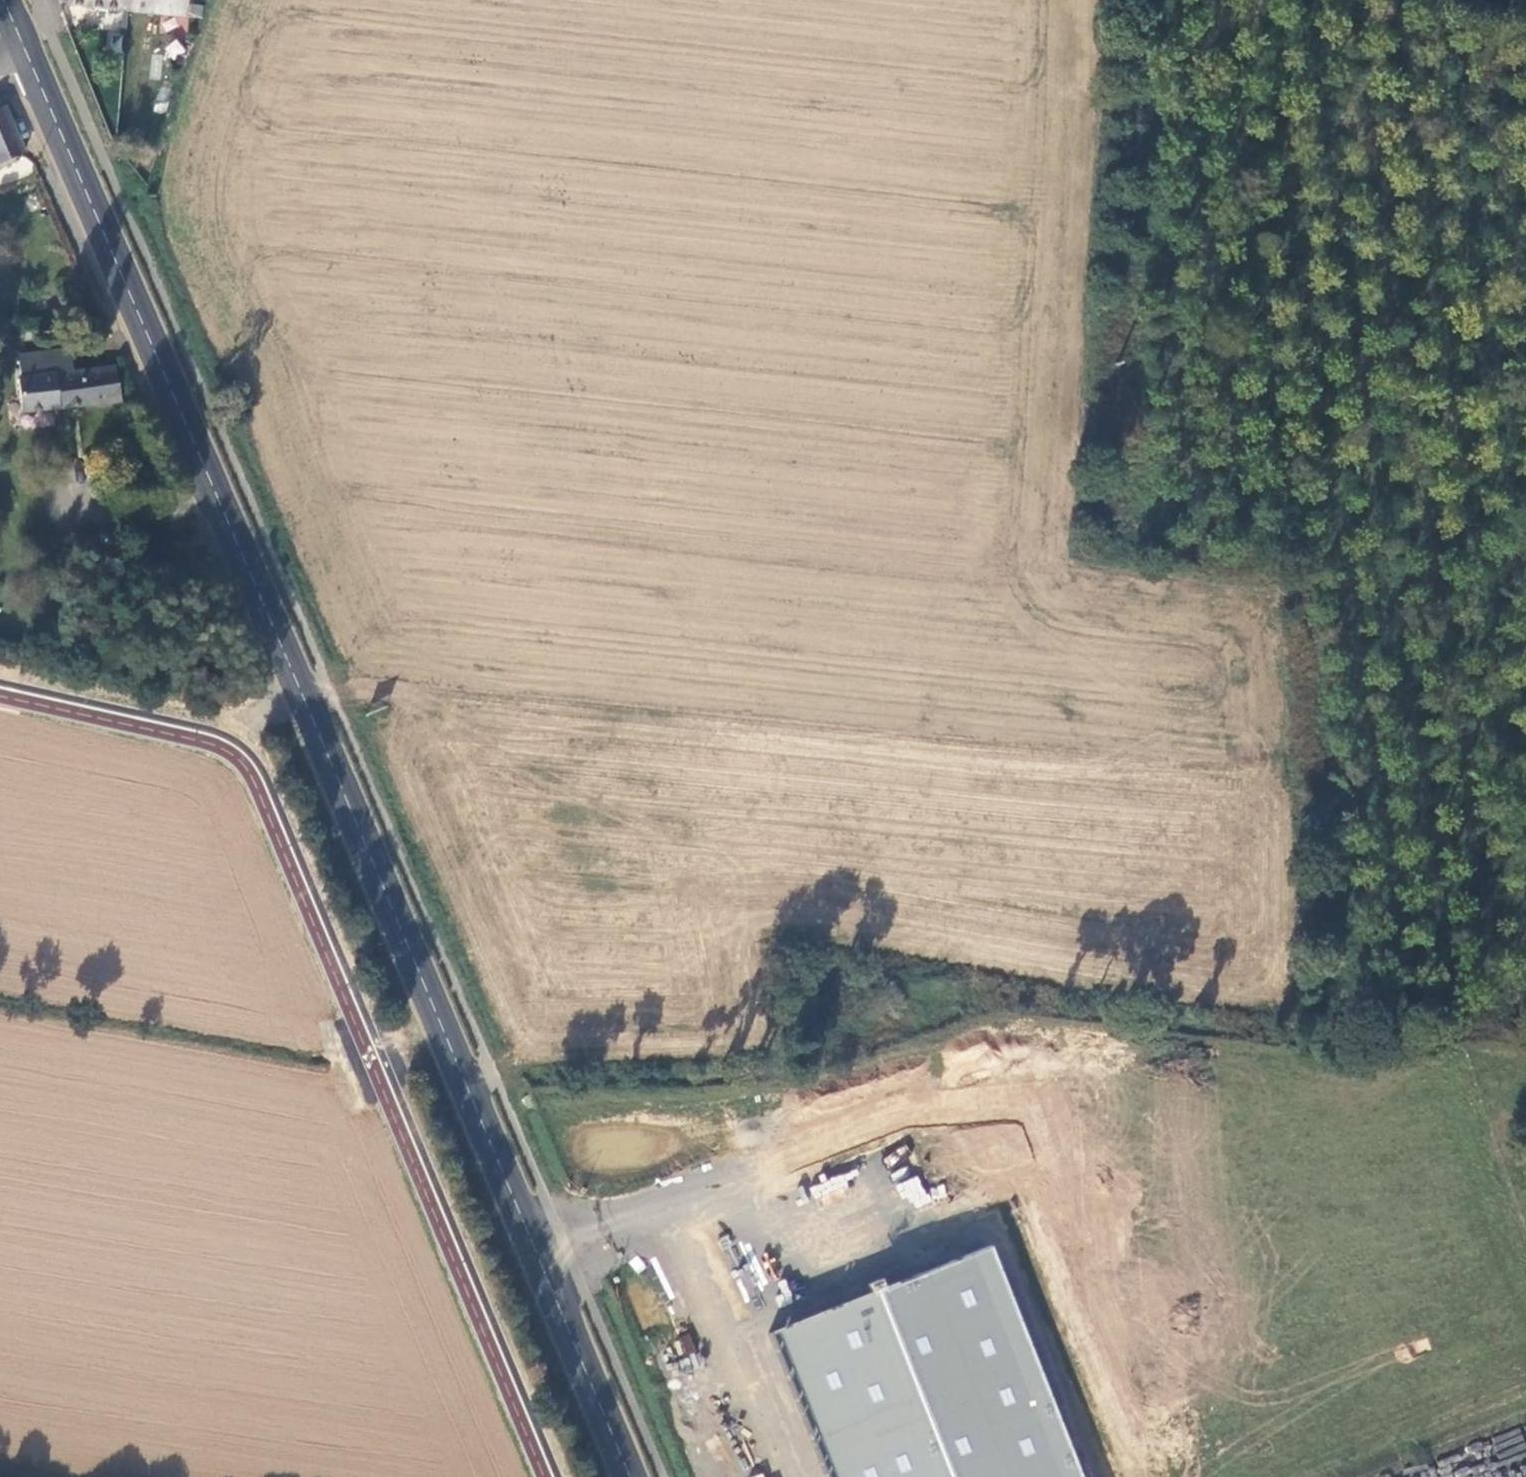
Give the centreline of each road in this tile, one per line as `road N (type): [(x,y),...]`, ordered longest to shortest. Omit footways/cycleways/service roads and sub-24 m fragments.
road 1 (secondary): [(5,0),(621,1476)]

